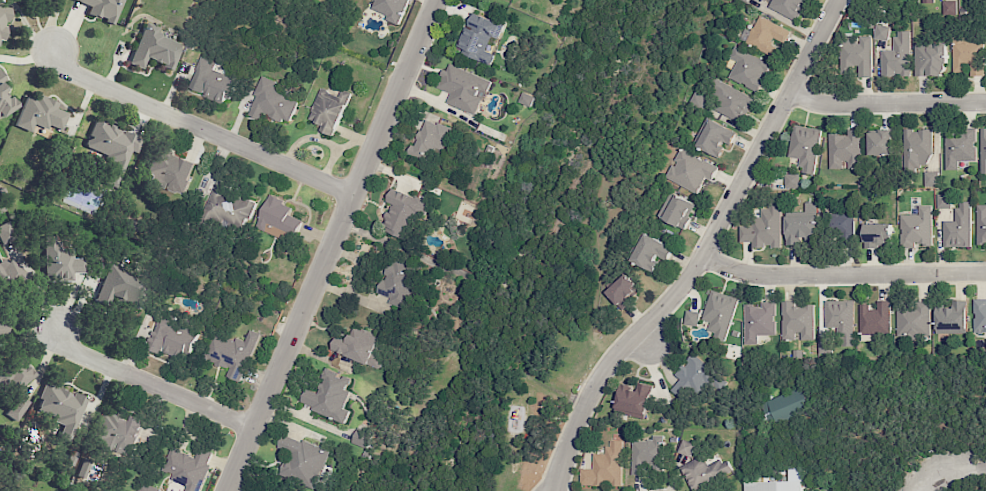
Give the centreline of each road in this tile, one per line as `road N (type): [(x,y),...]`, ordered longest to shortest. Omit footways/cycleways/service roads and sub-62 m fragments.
road 1 (residential): [(554,490),(601,372),(702,255),(837,0)]
road 2 (residential): [(224,490),(435,0)]
road 3 (residential): [(352,193),(71,72),(54,48)]
road 4 (residential): [(702,255),(756,274),(985,272)]
road 5 (residential): [(251,428),(70,349),(55,327)]
road 6 (residential): [(789,90),(822,104),(985,102)]

